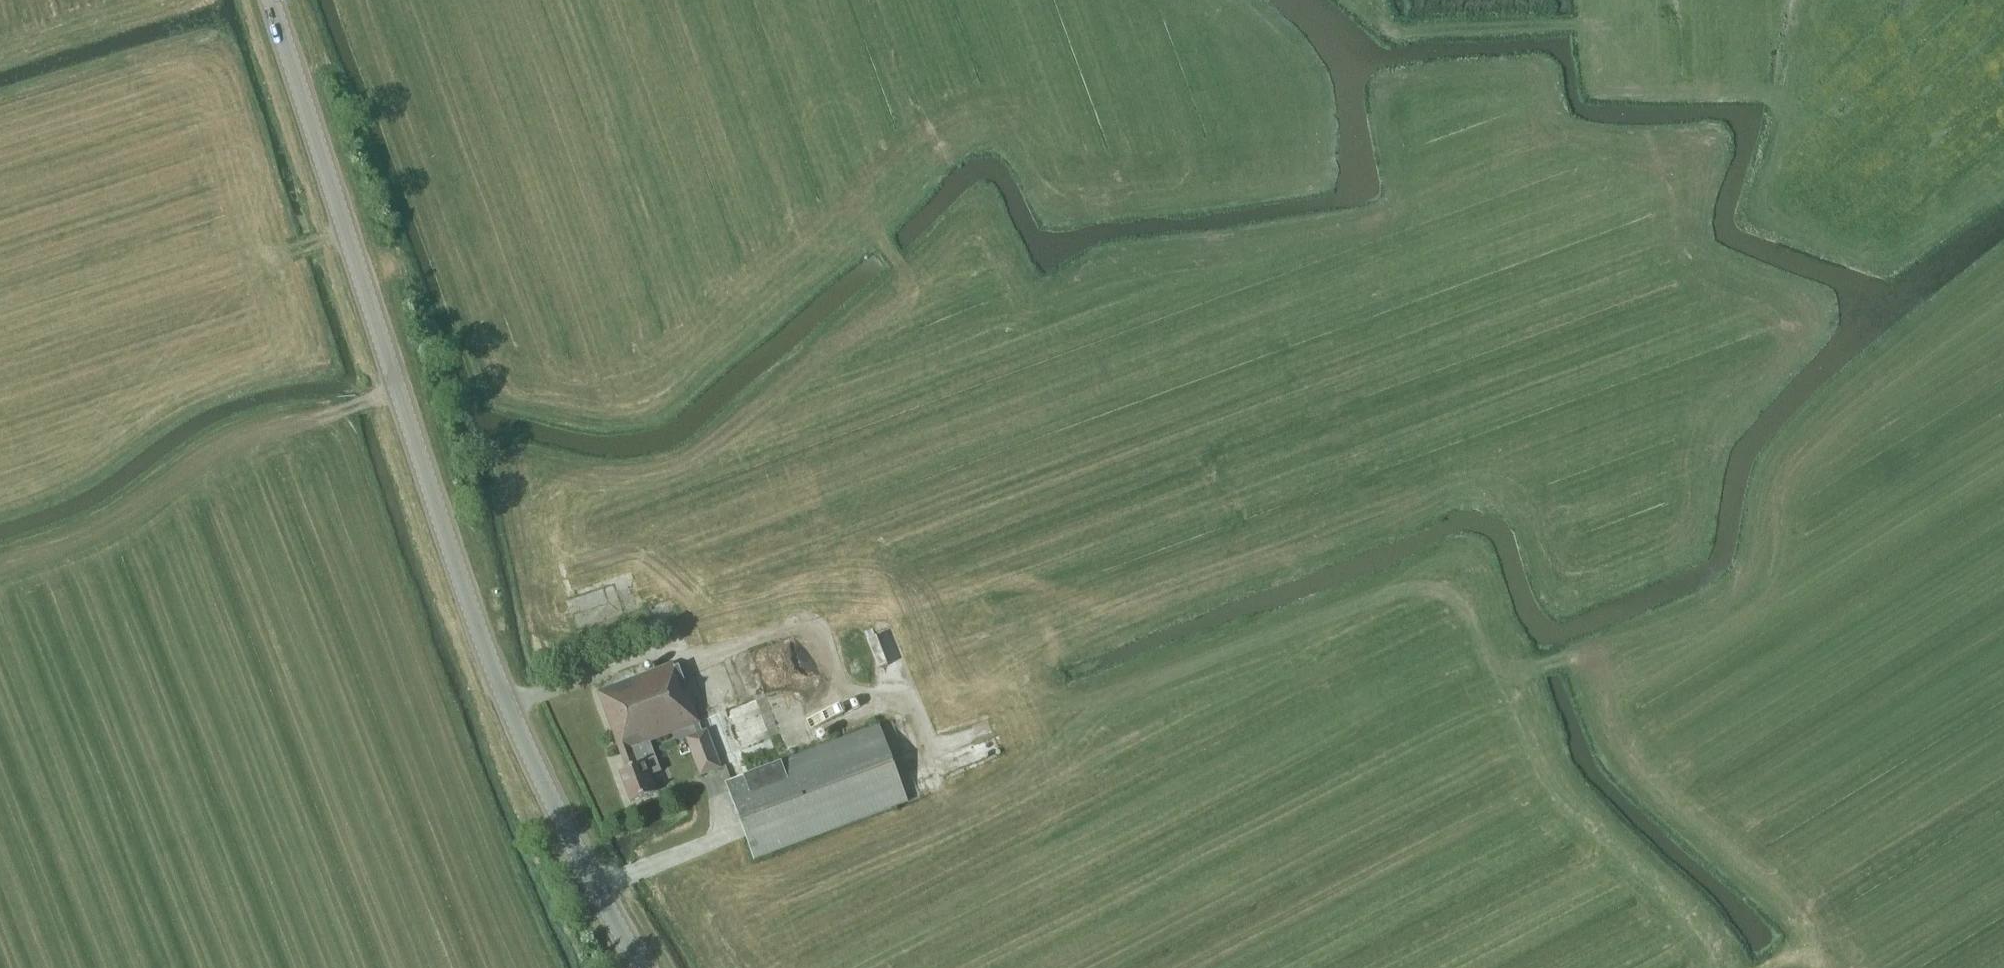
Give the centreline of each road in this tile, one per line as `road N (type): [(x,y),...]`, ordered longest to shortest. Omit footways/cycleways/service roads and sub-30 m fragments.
road 1 (secondary): [(642,967),(501,691),(271,0)]

